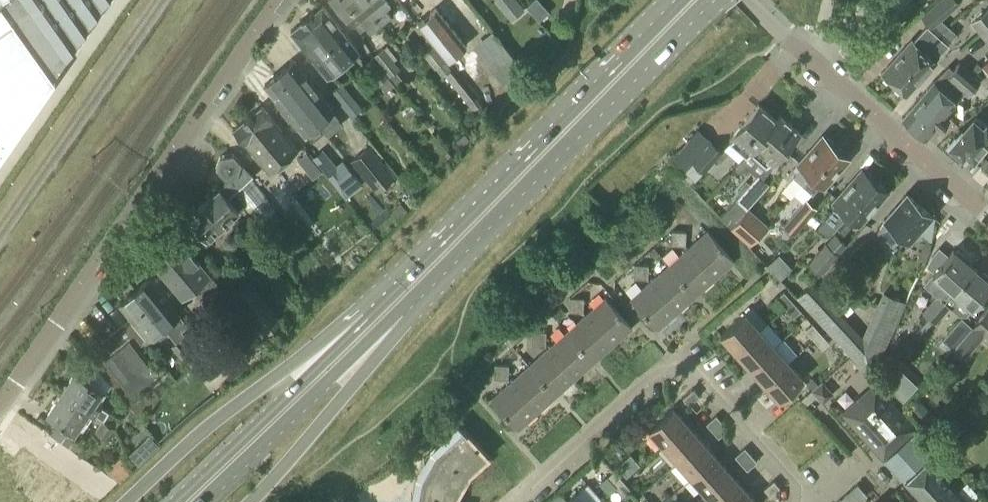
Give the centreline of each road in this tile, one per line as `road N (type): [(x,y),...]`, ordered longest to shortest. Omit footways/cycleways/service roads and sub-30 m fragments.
road 1 (unclassified): [(0,405),(280,0)]
road 2 (primary): [(401,317),(711,0)]
road 3 (primary): [(674,0),(362,315)]
road 4 (residential): [(808,501),(681,364),(510,501)]
road 5 (unclassified): [(987,214),(748,1)]
road 6 (primary): [(362,315),(224,413),(125,501)]
road 7 (primary): [(246,501),(349,390),(401,317)]
road 8 (primary): [(306,390),(188,501)]
road 9 (primary): [(306,390),(401,317)]

